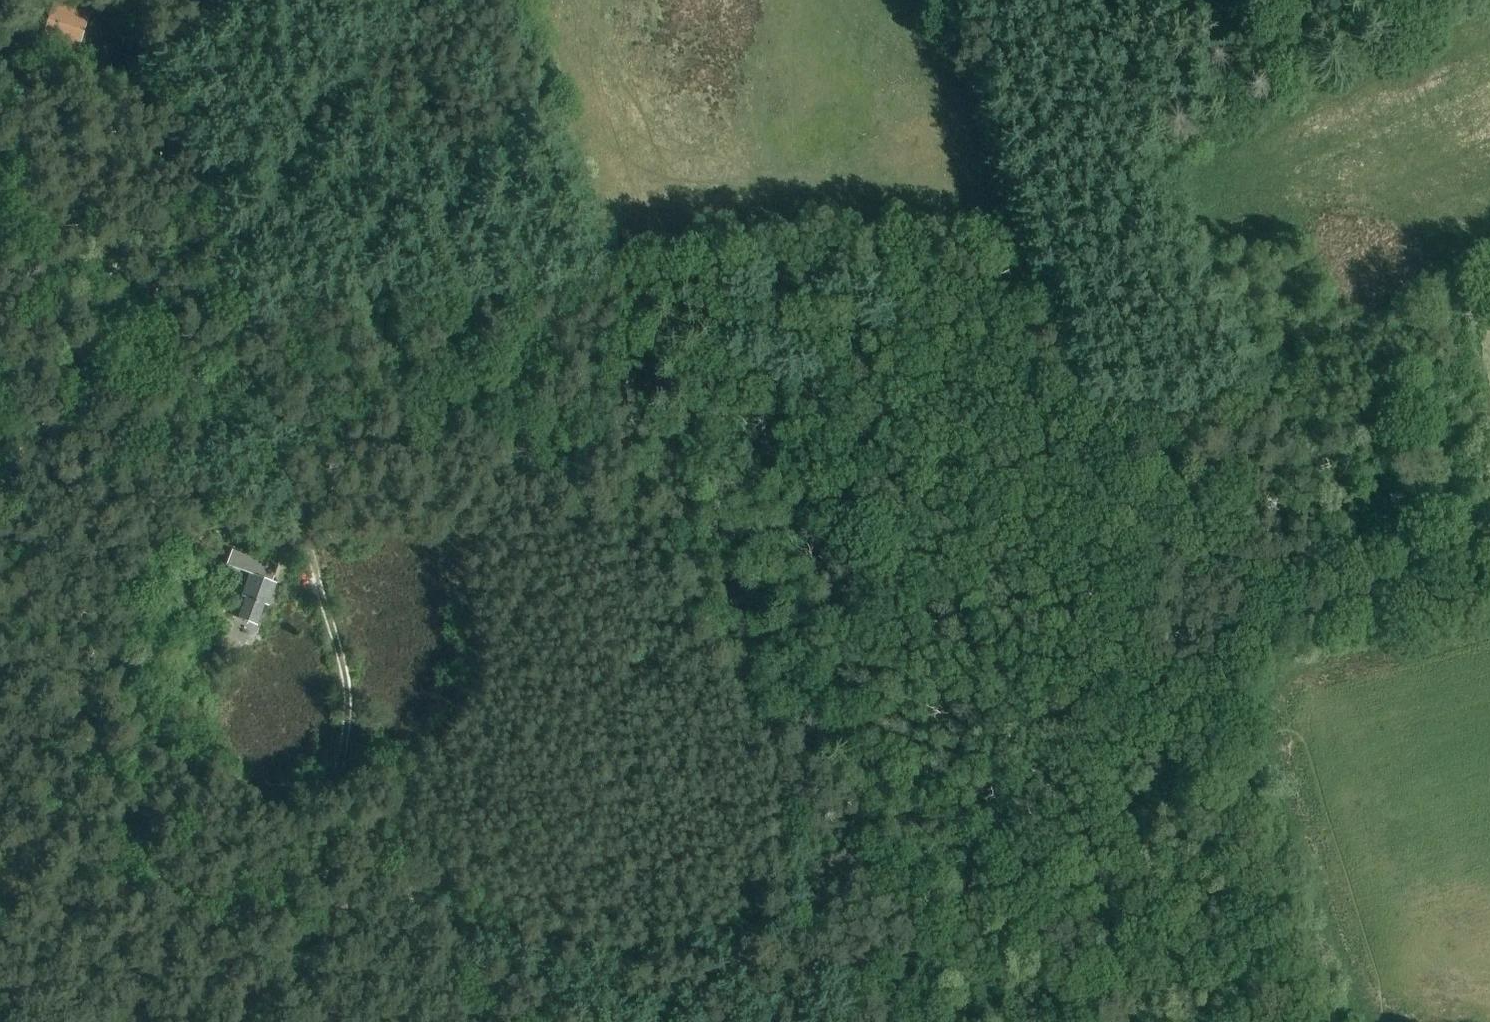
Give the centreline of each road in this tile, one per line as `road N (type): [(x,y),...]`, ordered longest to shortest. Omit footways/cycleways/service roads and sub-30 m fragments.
road 1 (track): [(15,70),(123,276),(159,258),(196,261),(210,281),(277,449),(288,541),(326,597),(347,706),(313,932),(343,1021)]

